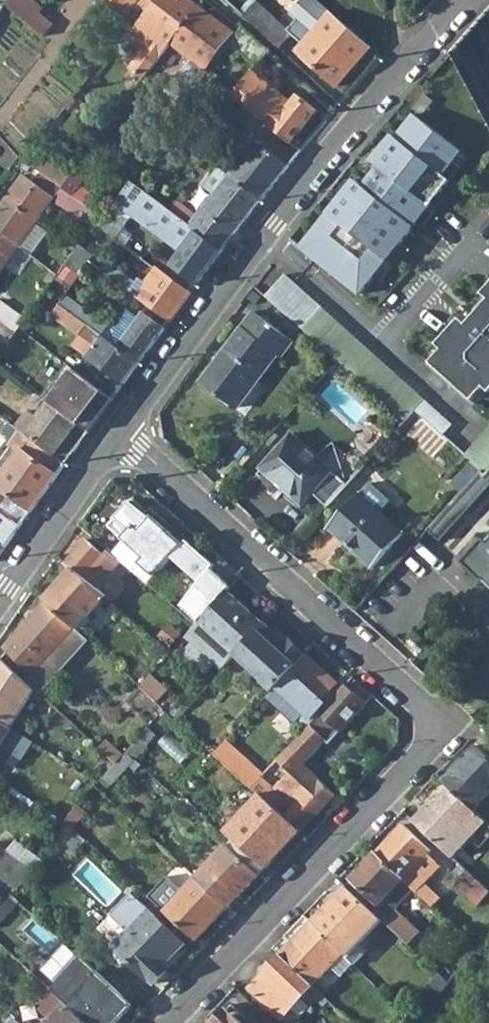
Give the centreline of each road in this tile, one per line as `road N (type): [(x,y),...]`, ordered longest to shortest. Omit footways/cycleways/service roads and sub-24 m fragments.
road 1 (residential): [(165,1022),(444,727),(121,435)]
road 2 (residential): [(121,435),(274,223),(466,0)]
road 3 (residential): [(0,601),(121,435)]

